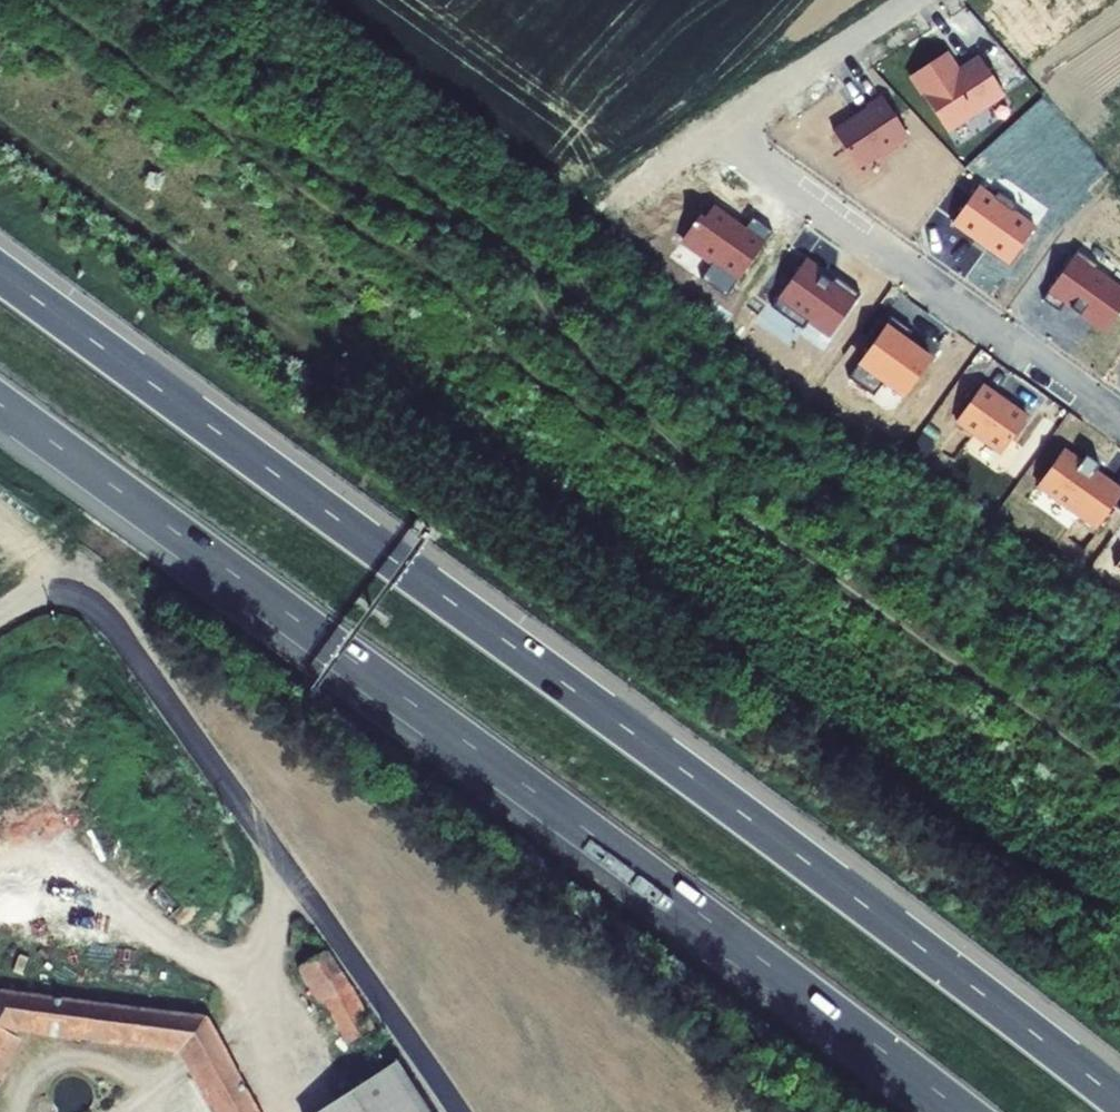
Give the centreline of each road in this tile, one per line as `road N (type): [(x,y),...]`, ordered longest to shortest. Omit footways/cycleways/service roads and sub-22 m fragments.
road 1 (motorway): [(1119,1100),(710,790),(0,274)]
road 2 (track): [(48,0),(243,159),(375,231),(466,299),(494,343),(1119,776)]
road 3 (motorway): [(0,404),(962,1111)]
road 4 (track): [(1119,694),(534,269),(587,367),(714,494)]
road 5 (residential): [(0,616),(60,590),(105,609),(455,1111)]
road 6 (track): [(601,219),(534,269),(171,0)]
road 7 (residential): [(1119,418),(726,133)]
road 8 (track): [(0,127),(320,354)]
road 9 (track): [(466,220),(200,119)]
road 10 (residential): [(917,0),(726,133)]
road 11 (residential): [(726,133),(601,219)]

